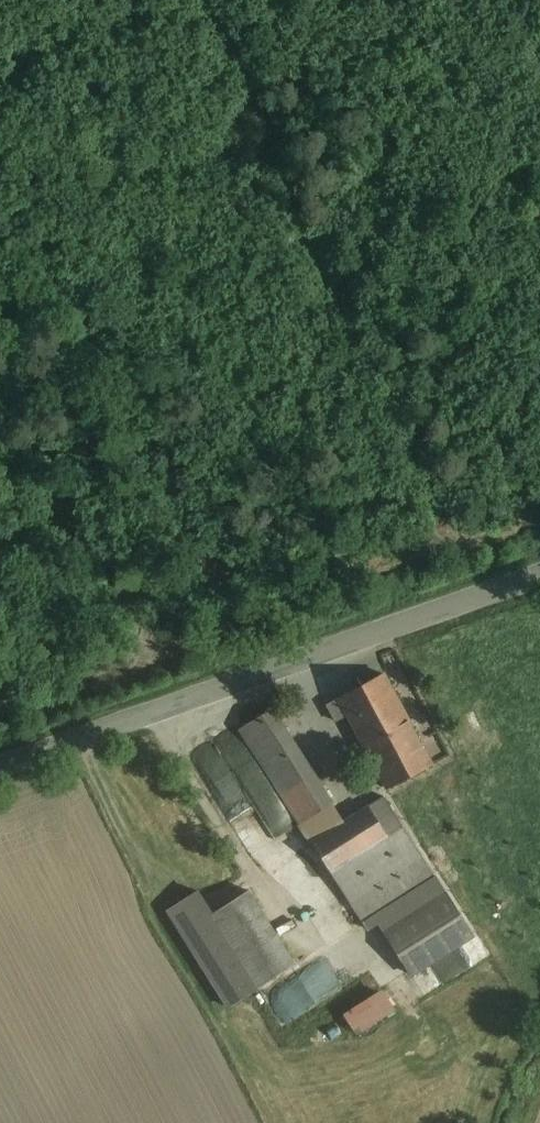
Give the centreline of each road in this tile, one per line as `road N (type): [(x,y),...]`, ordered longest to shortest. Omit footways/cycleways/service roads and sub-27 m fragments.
road 1 (unclassified): [(0,768),(539,574)]
road 2 (track): [(219,689),(0,434)]
road 3 (track): [(0,78),(150,0)]

